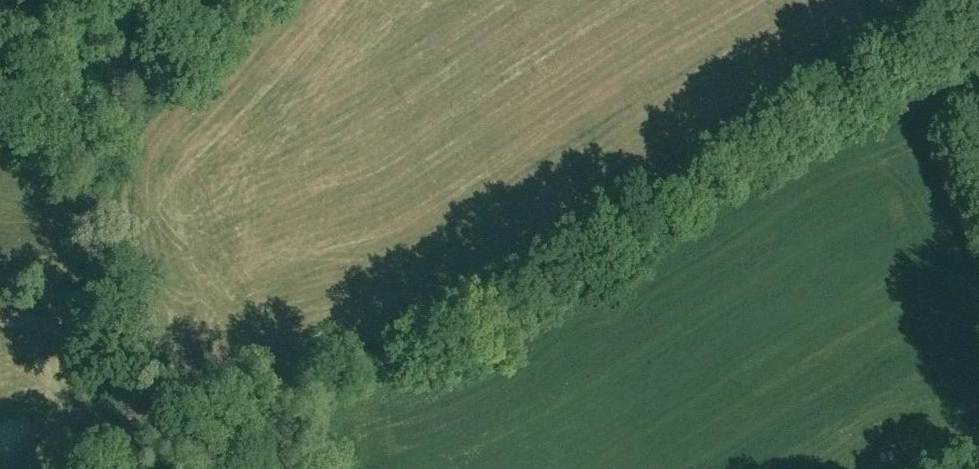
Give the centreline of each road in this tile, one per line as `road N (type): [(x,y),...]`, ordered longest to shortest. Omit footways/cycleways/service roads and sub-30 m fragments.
road 1 (track): [(0,328),(118,334),(122,468)]

